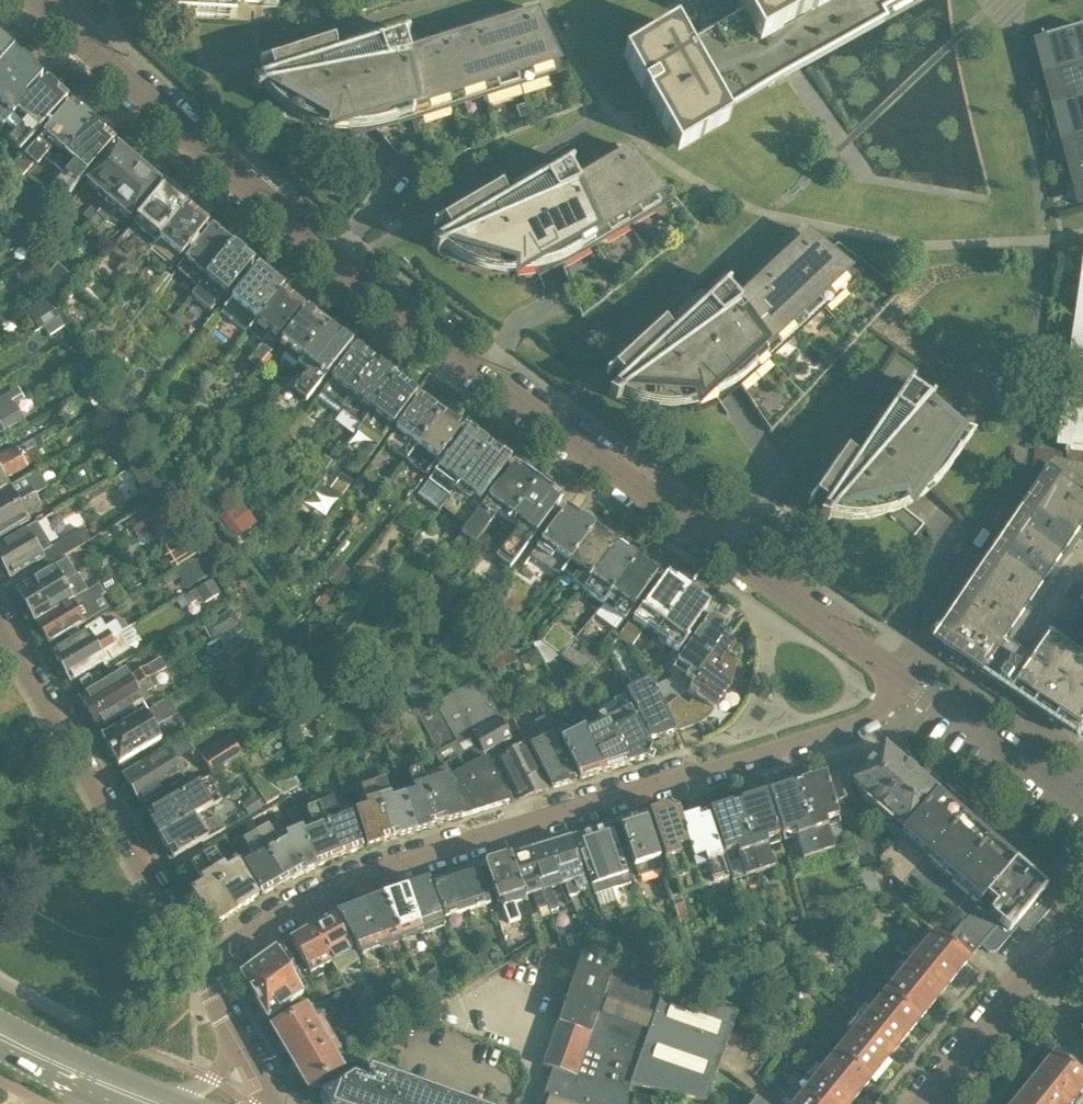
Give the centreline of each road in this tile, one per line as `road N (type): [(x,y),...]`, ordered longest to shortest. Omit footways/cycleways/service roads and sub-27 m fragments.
road 1 (residential): [(904,676),(755,578),(481,370),(170,119),(44,0)]
road 2 (residential): [(904,676),(879,709),(855,722),(391,863),(323,891),(199,963)]
road 3 (residential): [(199,963),(0,626)]
road 4 (residential): [(920,1103),(1028,976),(1082,942)]
road 5 (residential): [(1082,796),(904,676)]
road 6 (primary): [(188,1102),(99,1070),(0,1019)]
road 7 (primary): [(0,1049),(116,1103)]

